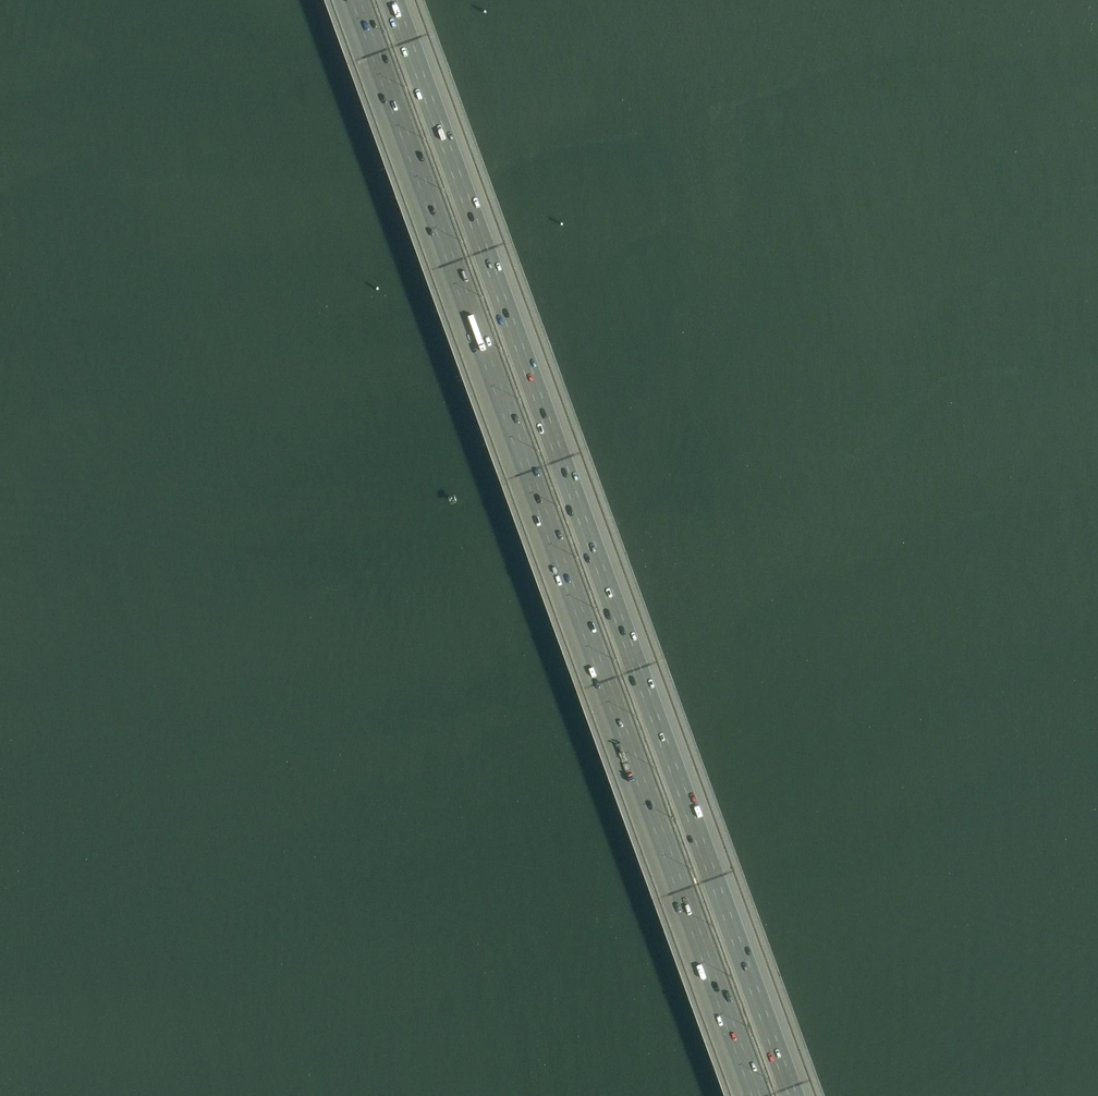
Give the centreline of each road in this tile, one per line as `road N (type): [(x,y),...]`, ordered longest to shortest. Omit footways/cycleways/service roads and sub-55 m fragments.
road 1 (motorway): [(357,0),(757,1095)]
road 2 (motorway): [(794,1095),(394,0)]

